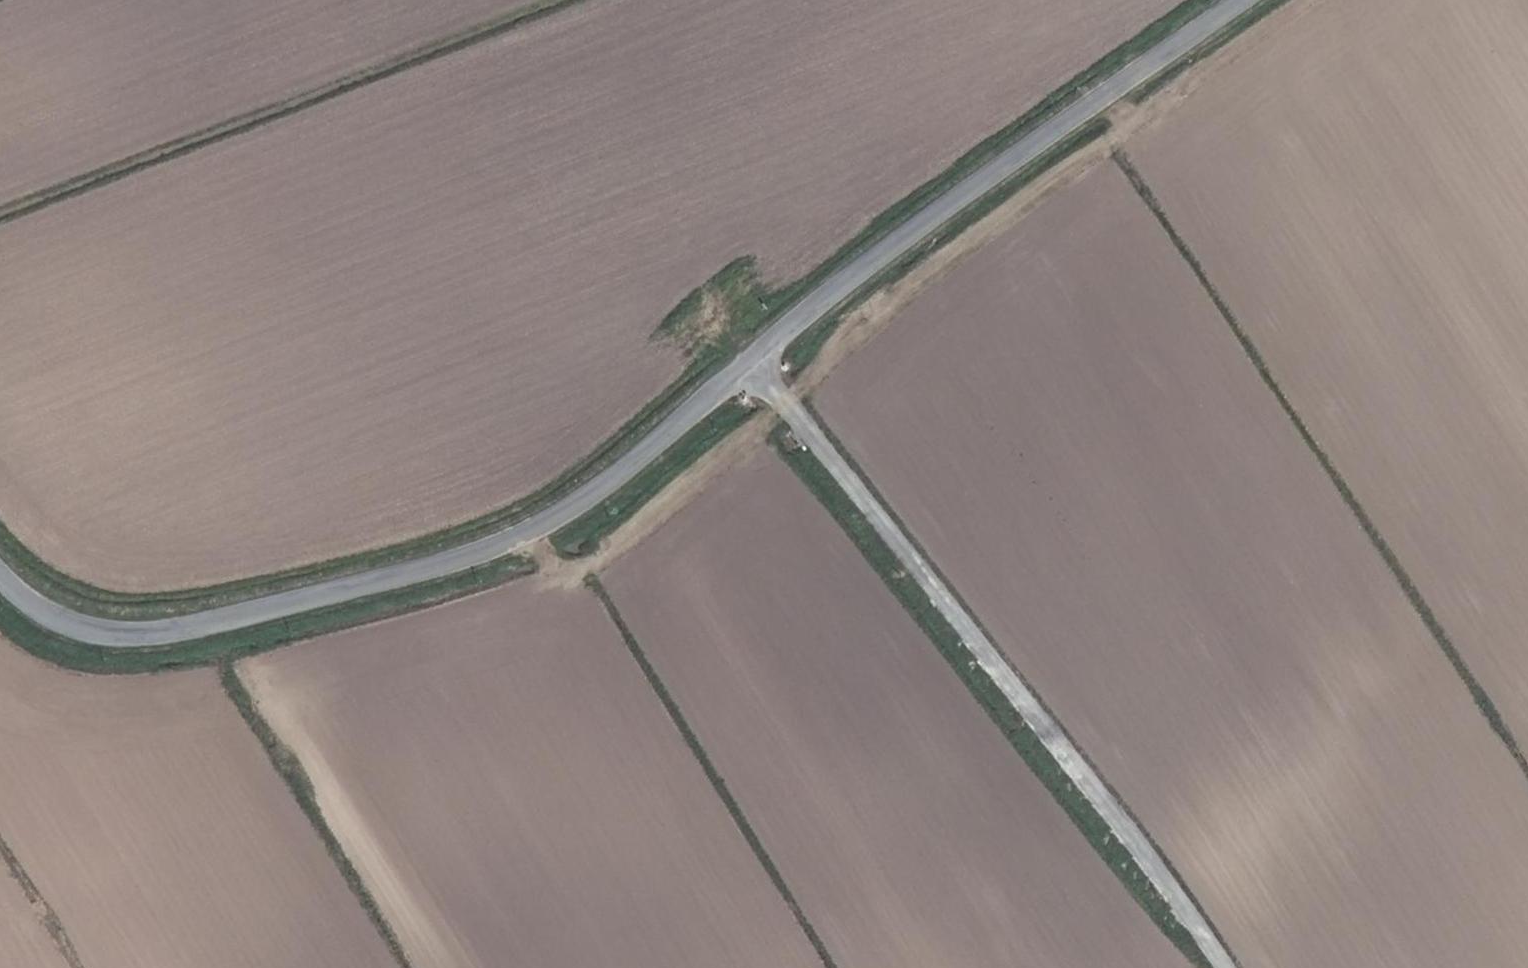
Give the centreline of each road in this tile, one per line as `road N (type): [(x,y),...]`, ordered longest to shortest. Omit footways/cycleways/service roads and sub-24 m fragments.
road 1 (tertiary): [(0,567),(53,614),(99,629),(152,632),(454,563),(536,534),(635,467),(847,277),(1246,0)]

